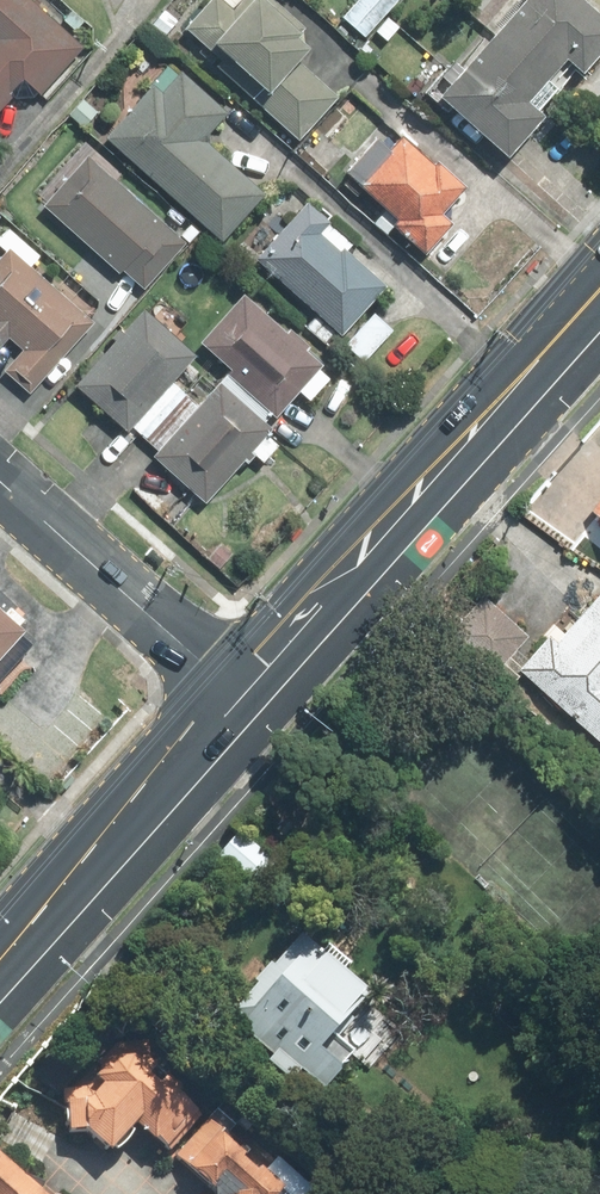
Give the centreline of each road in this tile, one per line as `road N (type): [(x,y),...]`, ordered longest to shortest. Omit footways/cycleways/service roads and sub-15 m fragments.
road 1 (secondary): [(234,696),(599,290)]
road 2 (secondary): [(0,958),(234,696)]
road 3 (tertiary): [(0,482),(234,696)]

